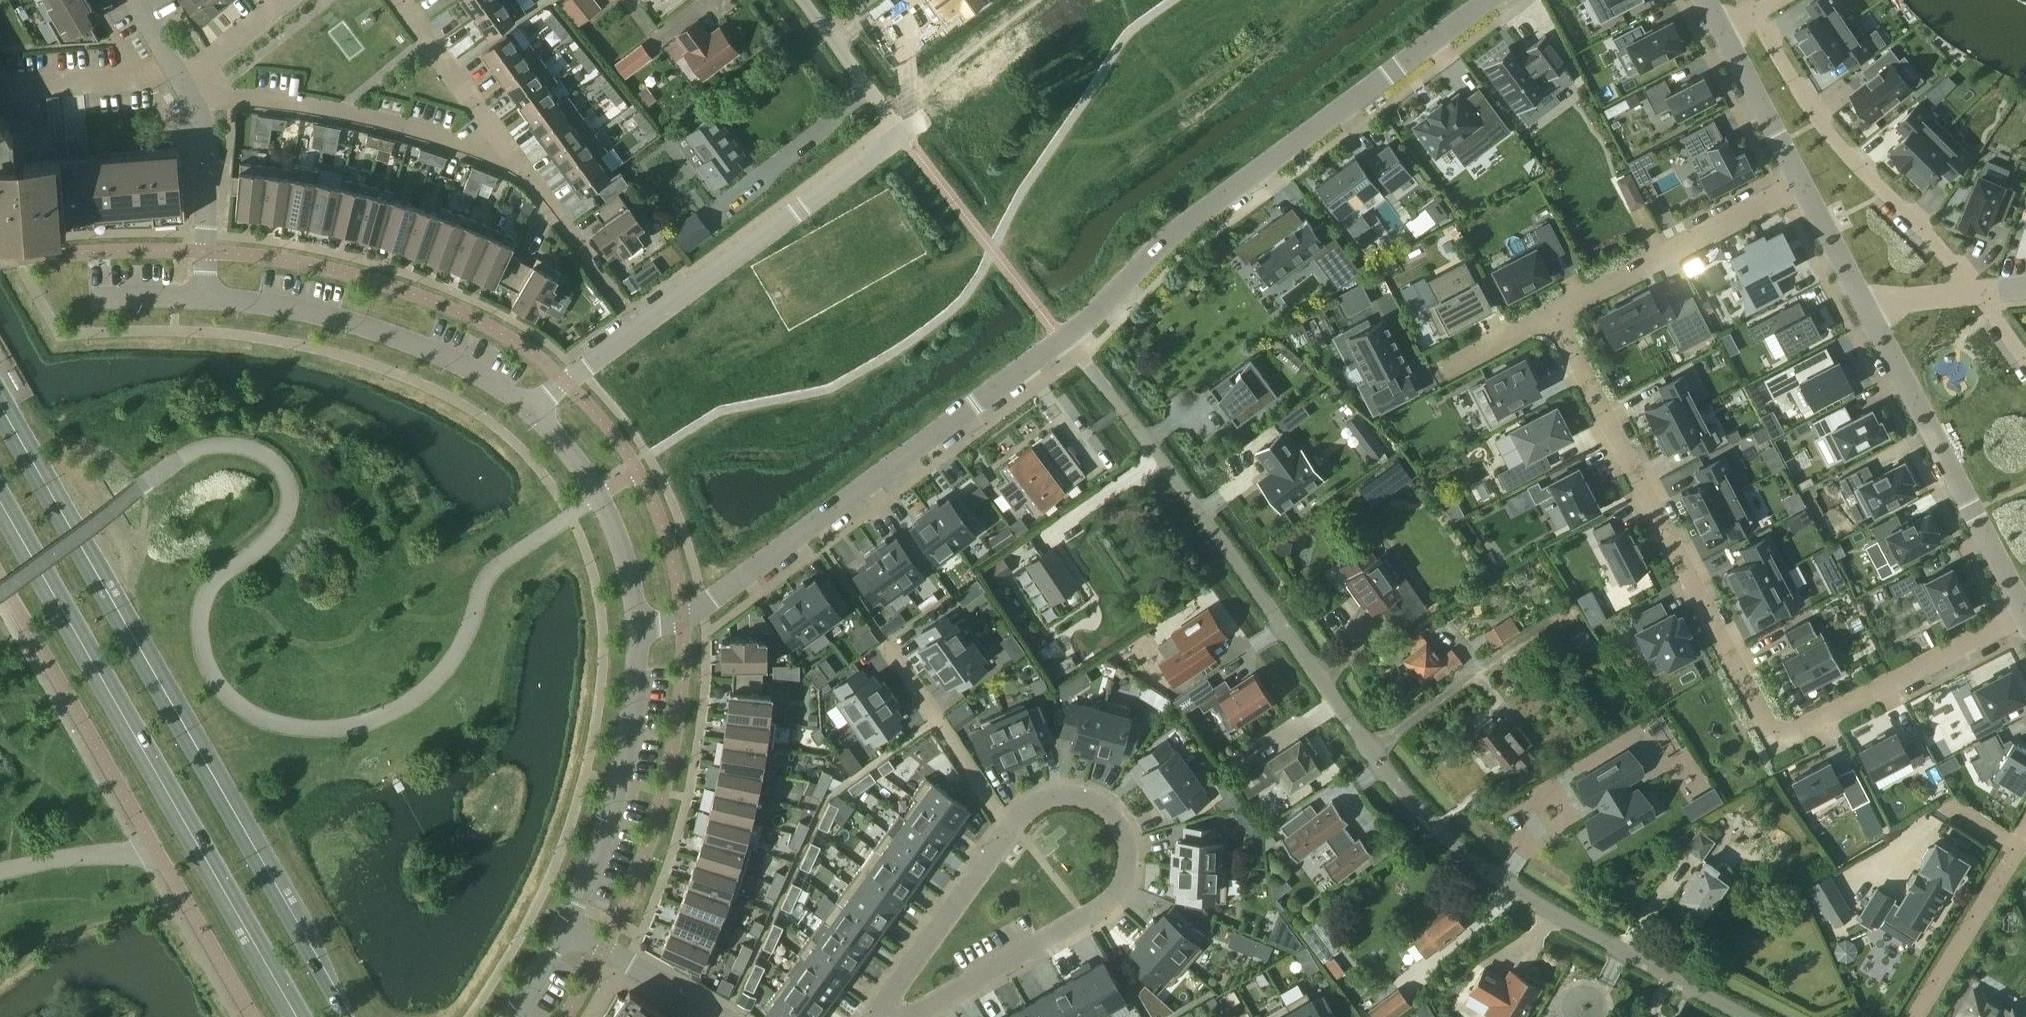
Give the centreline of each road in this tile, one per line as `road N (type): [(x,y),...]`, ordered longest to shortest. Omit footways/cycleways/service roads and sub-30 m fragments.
road 1 (unclassified): [(1746,1016),(1581,935),(1433,832),(1065,336)]
road 2 (residential): [(1552,316),(1775,740),(2025,618)]
road 3 (secondary): [(343,1016),(0,417)]
road 4 (secondary): [(0,499),(303,1016)]
road 5 (residential): [(1065,336),(1163,241),(1491,0)]
road 6 (residential): [(641,630),(683,617),(749,572),(1065,336)]
road 7 (residential): [(1006,827),(1038,800),(1080,792),(1113,813),(1133,843),(1115,908),(907,1016)]
road 8 (residential): [(1971,292),(1819,122),(1752,14)]
road 9 (residential): [(534,407),(407,341),(303,313),(207,300)]
road 10 (residential): [(1867,309),(2025,614)]
road 11 (residential): [(512,155),(342,110),(187,88)]
road 12 (residential): [(639,327),(905,134)]
road 13 (residential): [(569,929),(622,781),(641,630)]
road 14 (residential): [(1801,186),(1552,316)]
road 15 (residential): [(641,630),(621,544),(598,494),(534,407)]
road 16 (residential): [(1006,827),(881,631)]
road 17 (residential): [(877,1016),(1006,827)]
road 18 (unclassified): [(1085,0),(905,134)]
road 19 (residential): [(207,300),(207,151),(187,88)]
road 20 (residential): [(2025,837),(1914,1016)]
road 21 (residential): [(399,0),(512,155)]
road 22 (residential): [(512,155),(621,303)]
road 23 (residential): [(1720,31),(1801,186)]
road 24 (unclassified): [(905,134),(804,0)]
road 25 (residential): [(1801,186),(1867,309)]
road 26 (residential): [(604,951),(726,1016)]
road 27 (residential): [(187,88),(287,0)]
road 28 (residential): [(639,327),(534,407)]
road 29 (residential): [(1552,316),(1442,368)]

